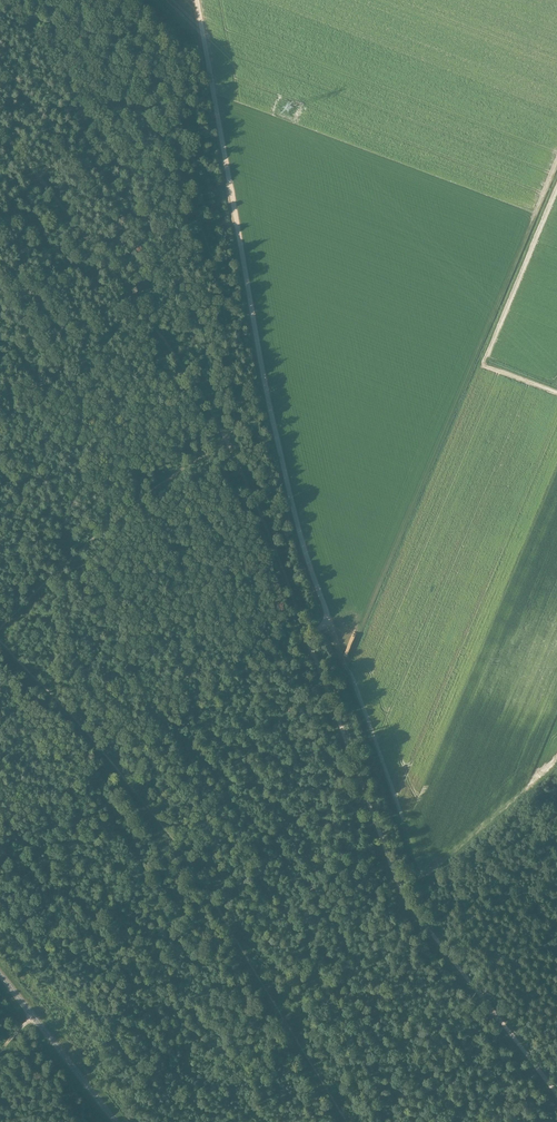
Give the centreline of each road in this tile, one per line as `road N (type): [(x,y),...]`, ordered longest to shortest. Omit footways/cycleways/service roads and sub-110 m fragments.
road 1 (track): [(226,442),(405,899),(556,1093)]
road 2 (track): [(197,0),(273,419),(326,609),(327,621),(308,638)]
road 3 (track): [(0,642),(87,732),(175,842),(345,1121)]
road 4 (track): [(226,442),(233,405),(222,298),(153,92),(136,0)]
road 5 (track): [(0,128),(160,334),(226,442)]
road 6 (track): [(0,630),(147,489),(226,442)]
road 7 (track): [(327,621),(403,824)]
road 8 (track): [(0,206),(153,92)]
road 9 (tertiary): [(114,1121),(0,974)]

